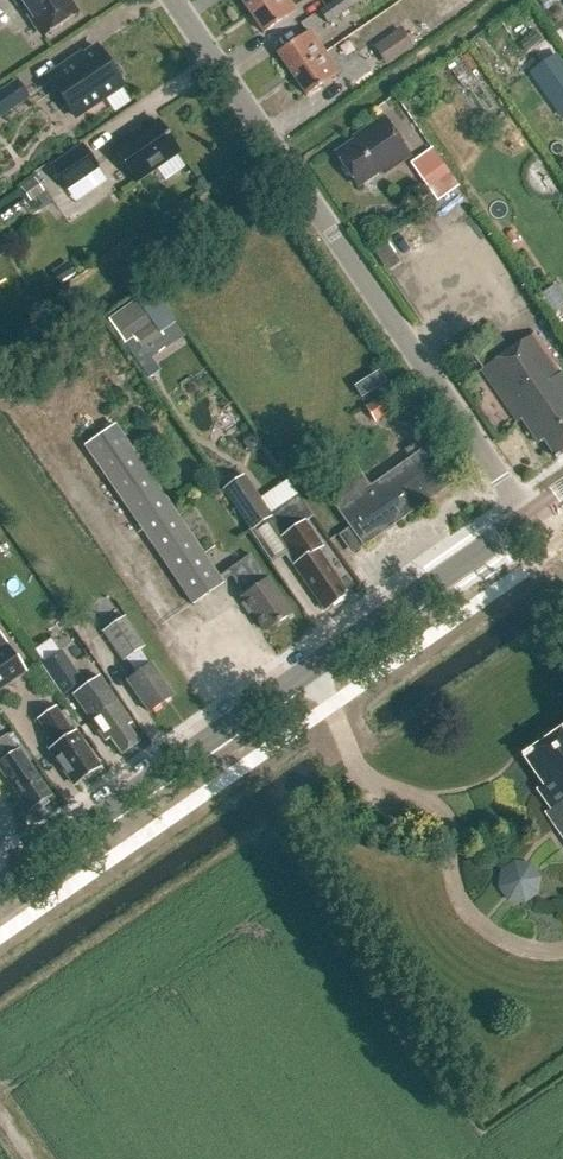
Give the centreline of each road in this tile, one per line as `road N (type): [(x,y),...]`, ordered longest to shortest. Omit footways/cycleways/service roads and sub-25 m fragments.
road 1 (tertiary): [(0,885),(527,519)]
road 2 (unclassified): [(527,519),(171,0)]
road 3 (track): [(280,159),(509,0)]

